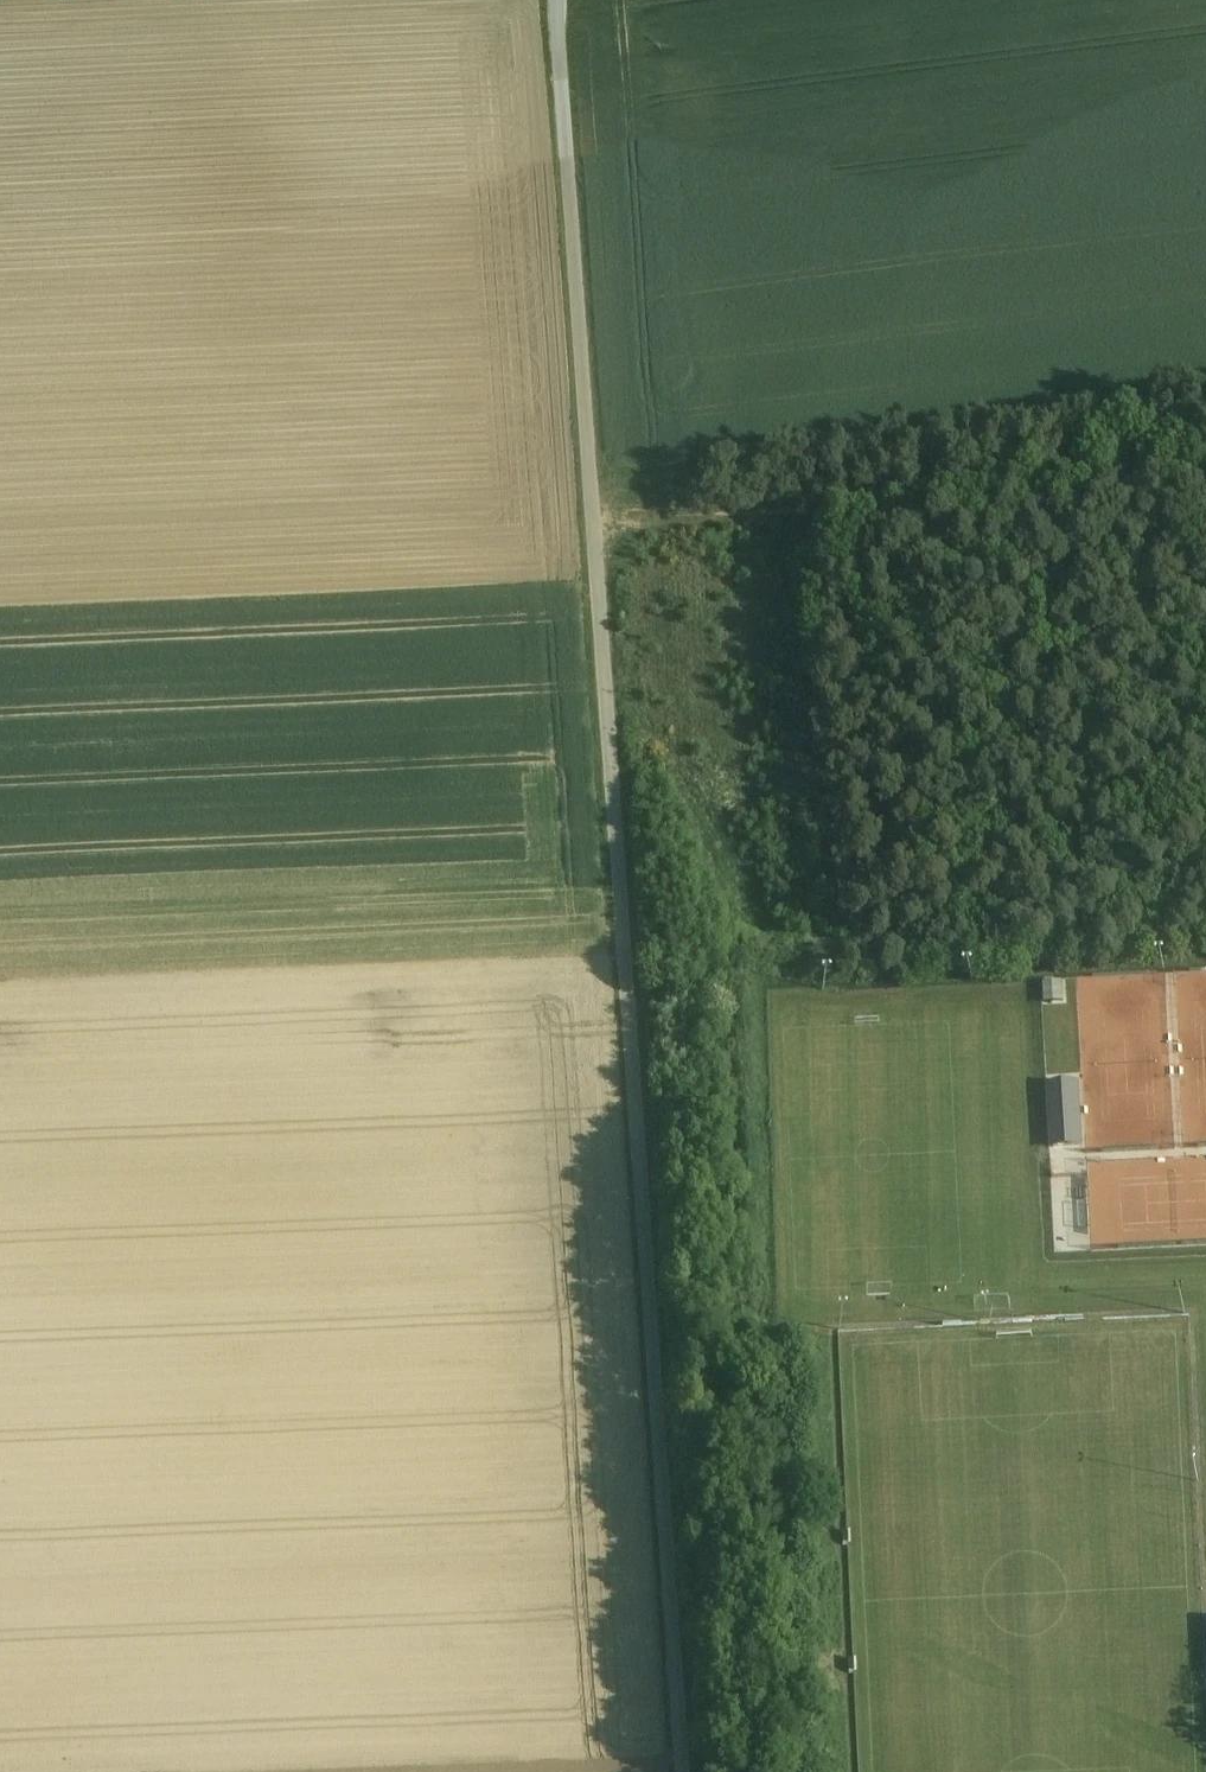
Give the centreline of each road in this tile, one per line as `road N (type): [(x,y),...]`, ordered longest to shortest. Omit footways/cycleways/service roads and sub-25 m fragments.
road 1 (unclassified): [(558,0),(683,1771)]

